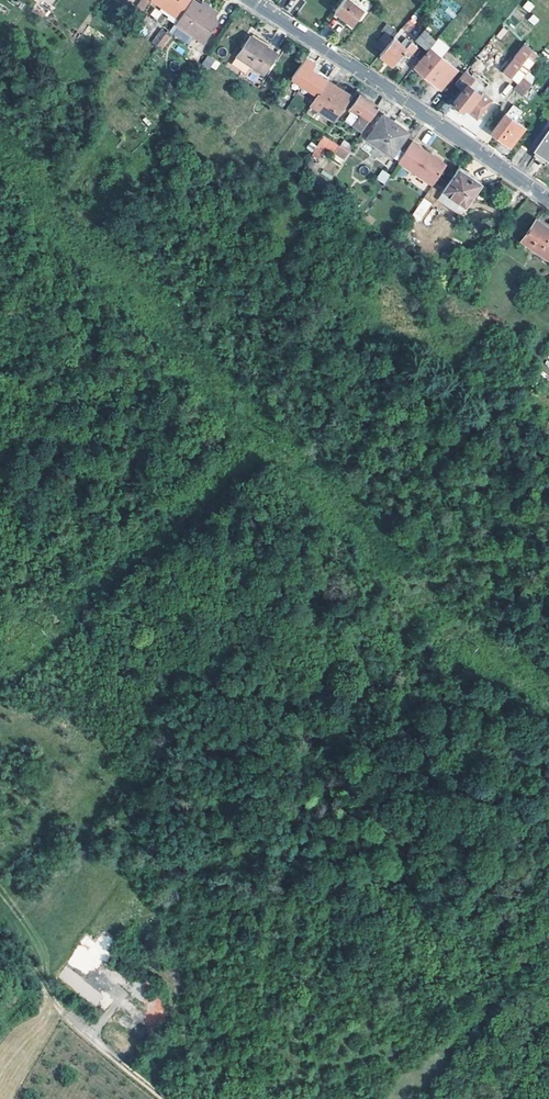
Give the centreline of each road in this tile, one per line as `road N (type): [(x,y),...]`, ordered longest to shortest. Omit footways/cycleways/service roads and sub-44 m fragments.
road 1 (tertiary): [(548,203),(245,0)]
road 2 (track): [(163,1098),(74,1026),(37,973),(0,939)]

